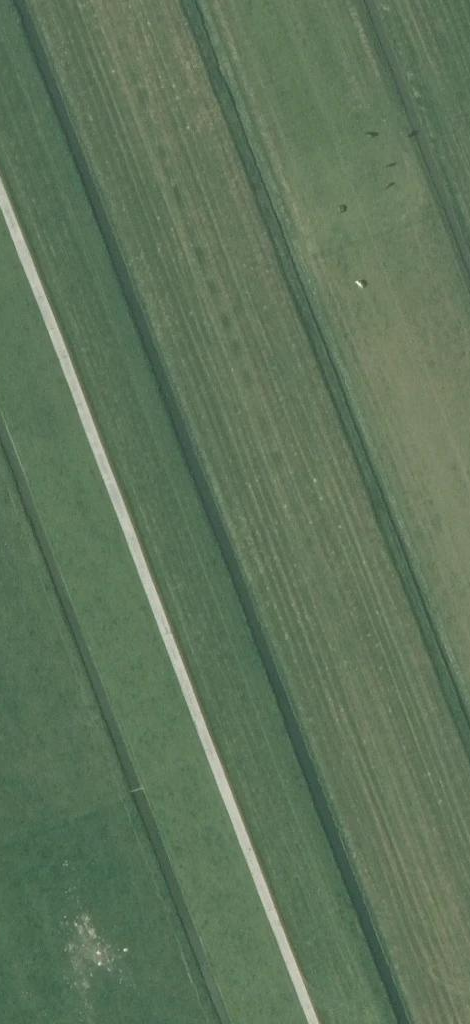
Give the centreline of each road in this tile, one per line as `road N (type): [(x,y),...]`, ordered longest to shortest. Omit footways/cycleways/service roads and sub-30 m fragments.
road 1 (track): [(469,962),(106,0)]
road 2 (track): [(316,1023),(0,201)]

